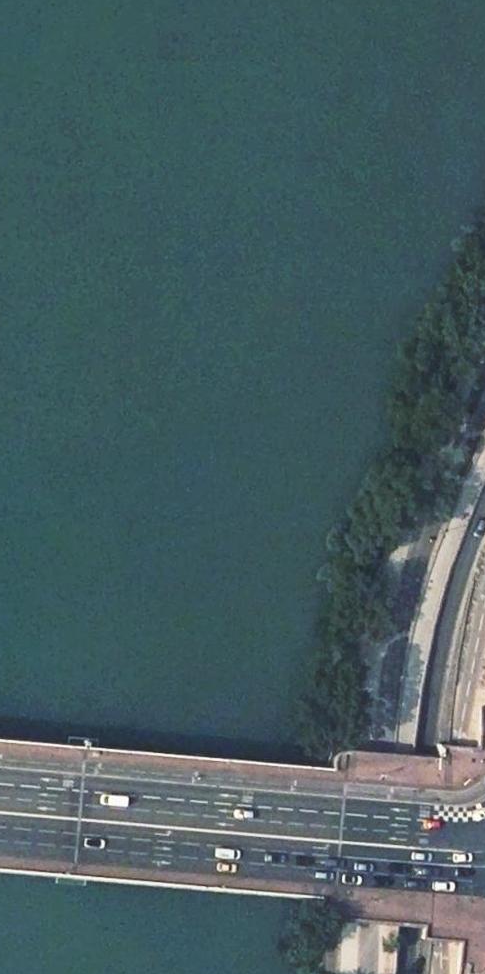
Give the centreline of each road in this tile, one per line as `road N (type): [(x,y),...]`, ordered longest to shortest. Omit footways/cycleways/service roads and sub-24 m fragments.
road 1 (primary): [(0,832),(484,875)]
road 2 (primary): [(471,836),(0,796)]
road 3 (primary): [(484,509),(438,666),(408,973)]

